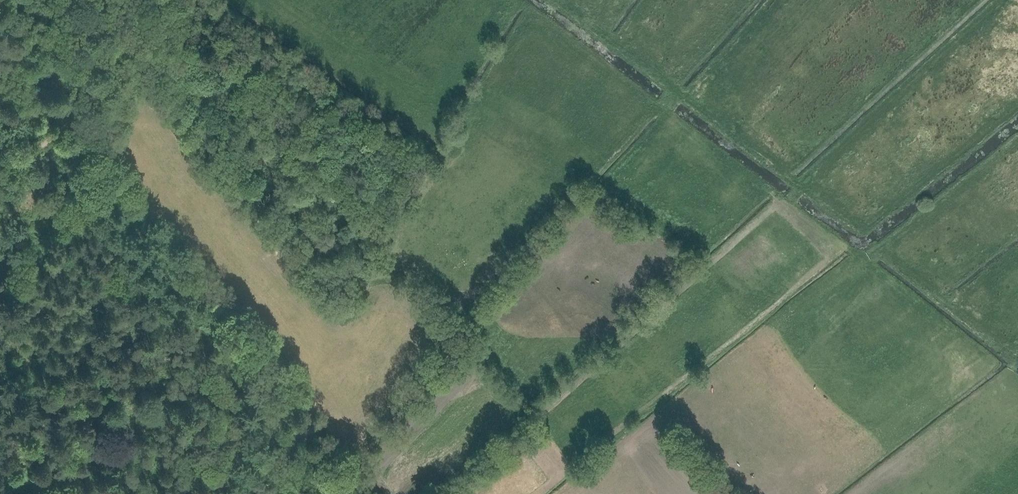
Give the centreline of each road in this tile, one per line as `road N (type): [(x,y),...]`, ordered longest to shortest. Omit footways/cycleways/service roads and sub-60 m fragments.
road 1 (track): [(484,317),(326,493)]

